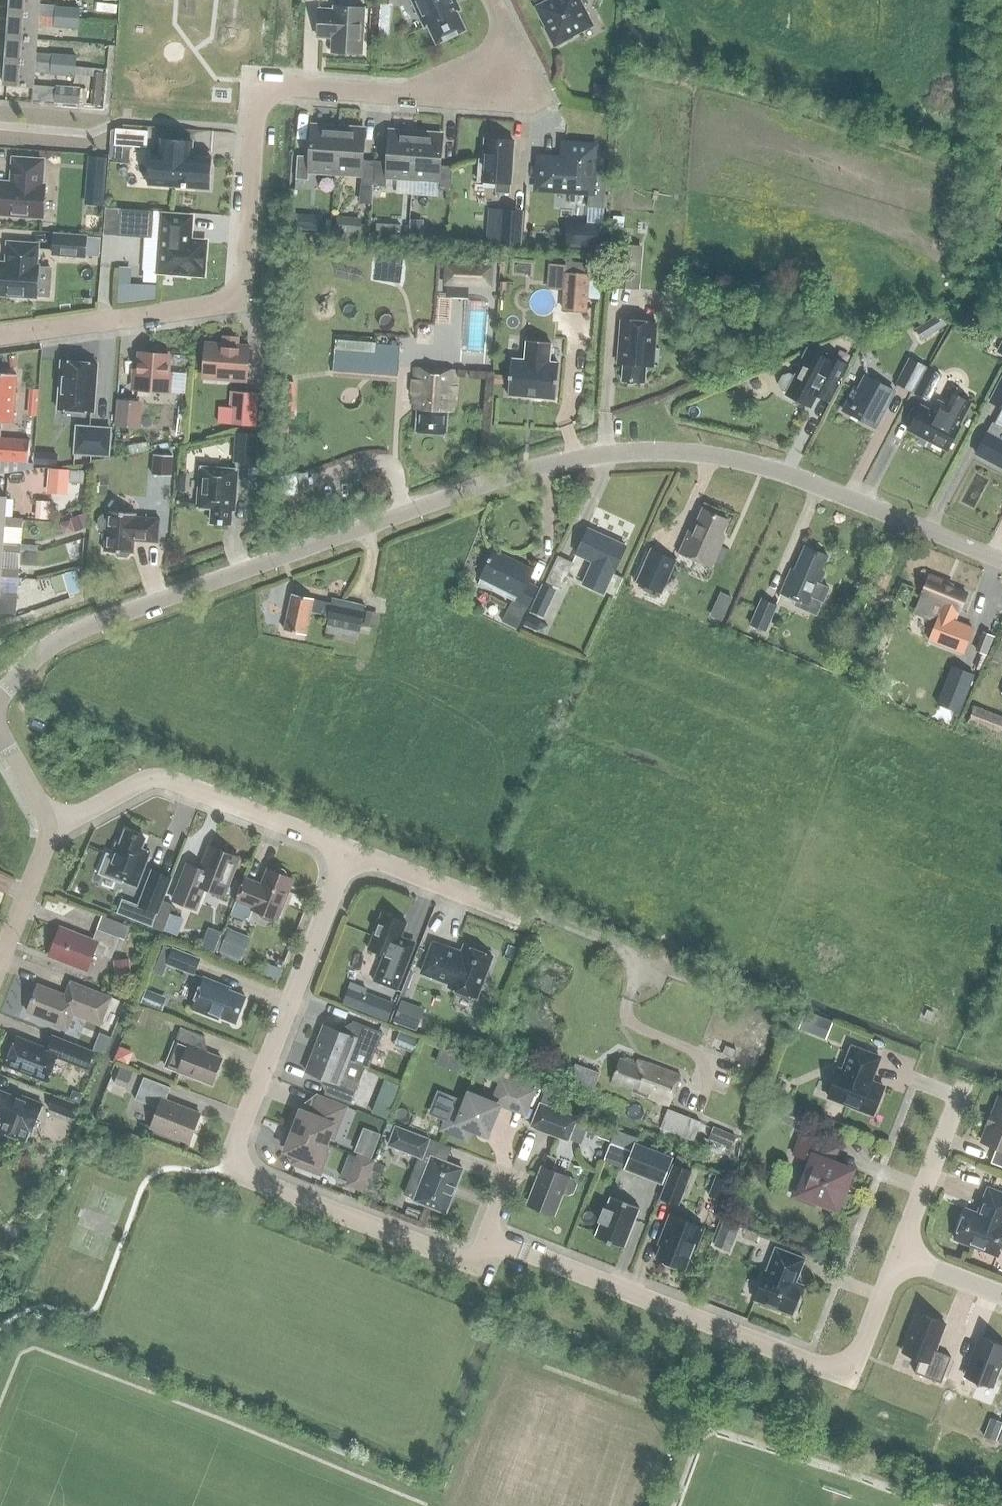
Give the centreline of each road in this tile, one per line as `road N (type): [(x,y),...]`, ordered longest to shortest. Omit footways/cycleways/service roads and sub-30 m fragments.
road 1 (unclassified): [(1001,563),(769,470),(701,455),(597,455),(523,471),(80,632),(33,660),(0,702)]
road 2 (residential): [(0,337),(244,305),(262,104),(293,88),(410,95),(513,43),(493,0)]
road 3 (residential): [(479,1254),(457,1258),(255,1179),(240,1165),(238,1141),(349,848)]
road 4 (residential): [(899,1254),(862,1347),(843,1363),(814,1363),(511,1248),(479,1254)]
road 5 (residential): [(349,848),(158,779),(48,825)]
road 6 (residential): [(518,913),(349,848)]
road 7 (residential): [(961,1088),(899,1254)]
road 8 (residential): [(0,962),(48,825)]

